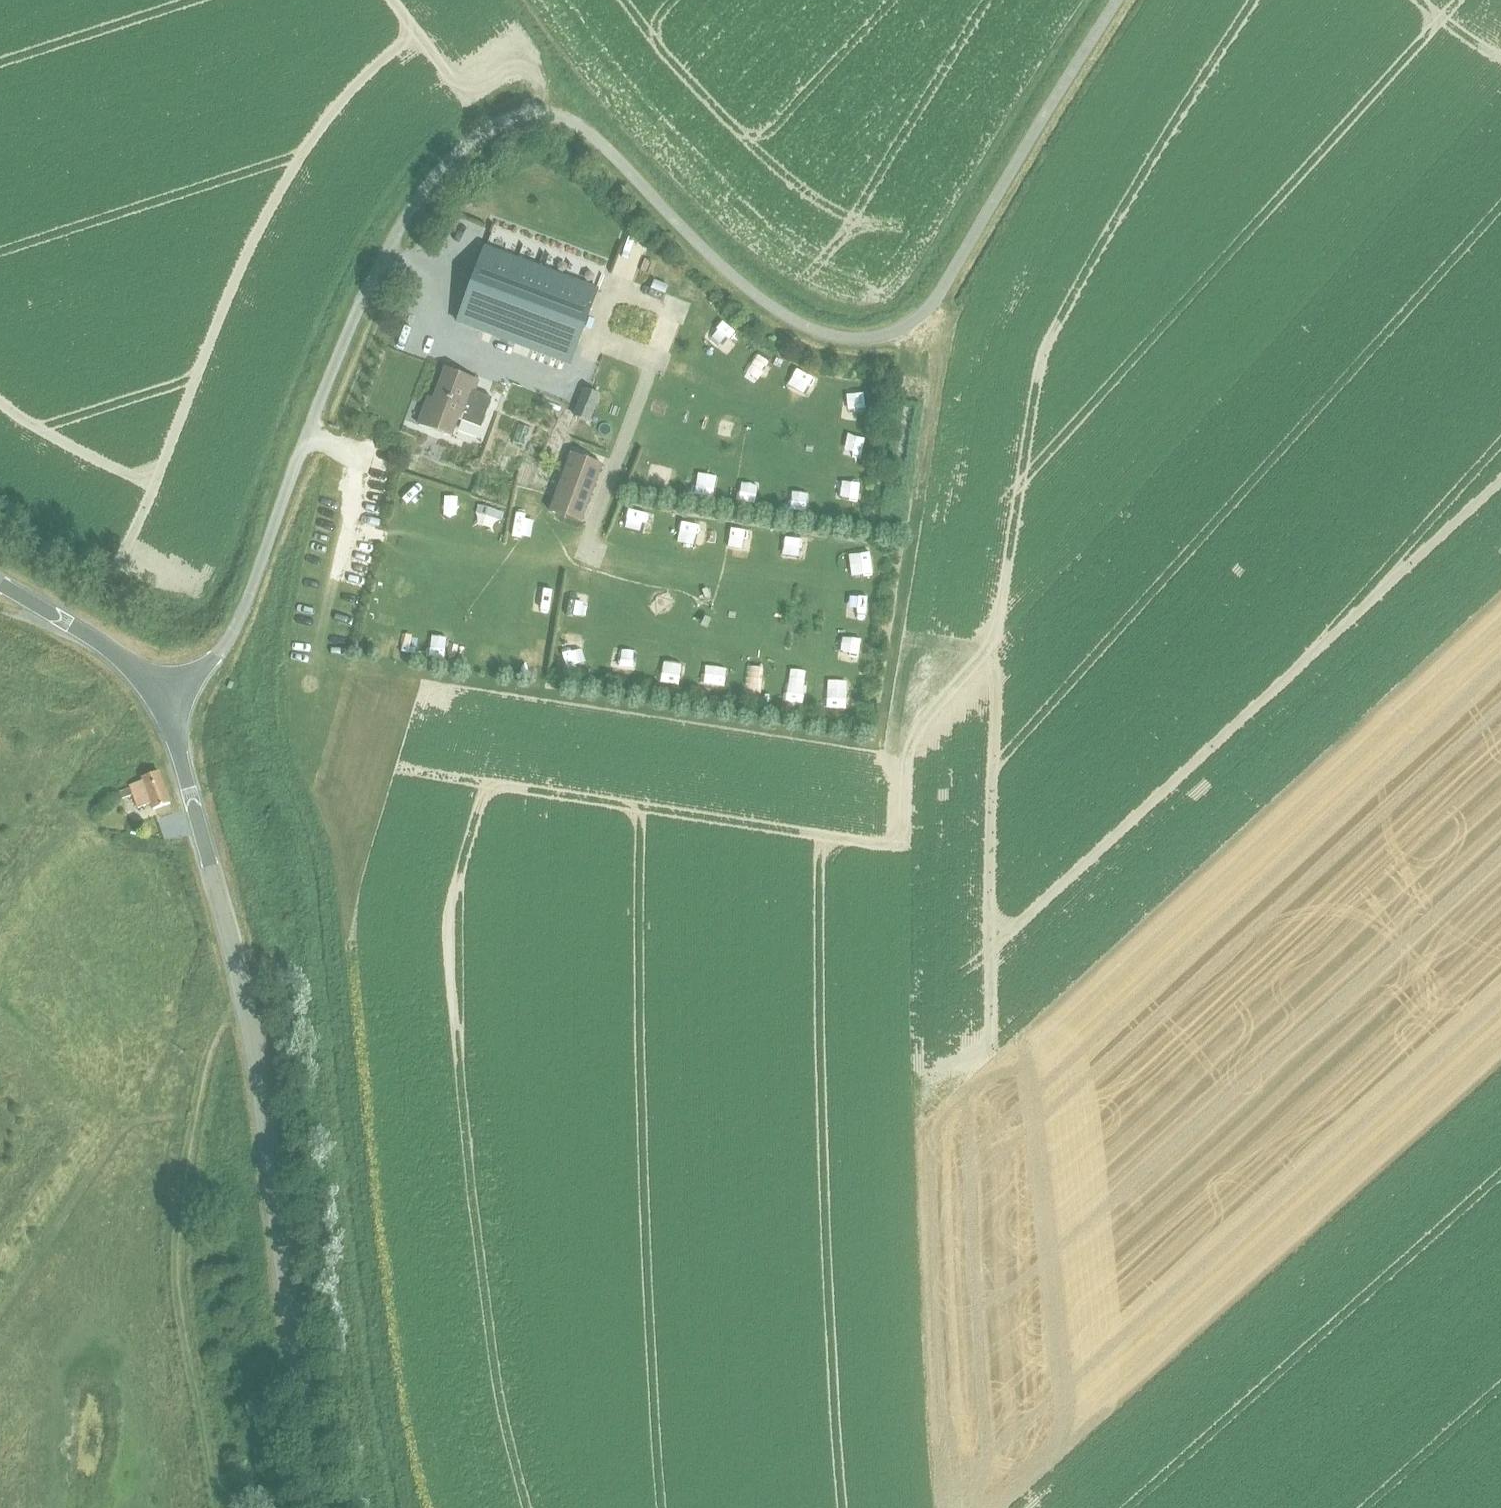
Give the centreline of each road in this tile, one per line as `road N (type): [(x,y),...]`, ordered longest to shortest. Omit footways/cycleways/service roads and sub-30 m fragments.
road 1 (unclassified): [(156,704),(227,641),(369,286),(415,203),(484,132),(529,116),(582,129),(769,306),(823,334),(879,337),(931,304),(1118,0)]
road 2 (unclassified): [(326,1507),(245,999),(170,727),(156,704)]
road 3 (track): [(0,1312),(194,1031),(245,999)]
road 4 (track): [(198,1115),(176,1273),(220,1507)]
road 5 (unclassified): [(156,704),(105,649),(0,585)]
road 6 (track): [(244,1001),(219,1036),(198,1115)]

